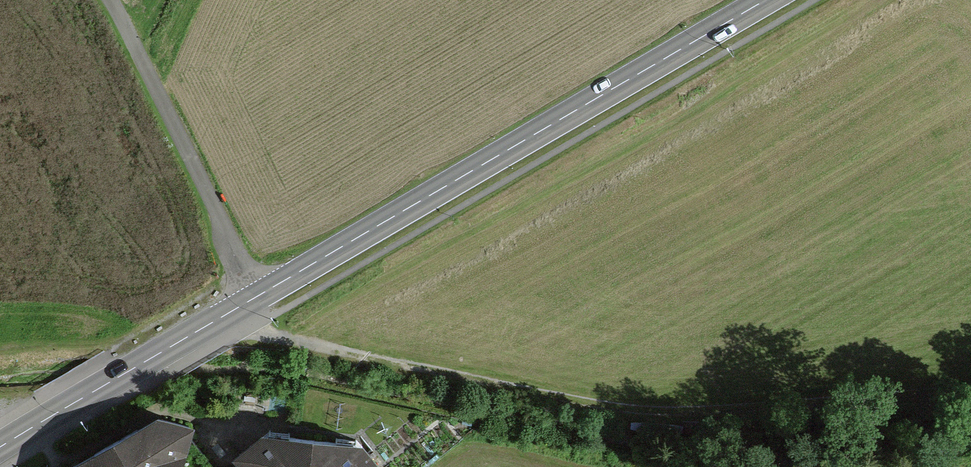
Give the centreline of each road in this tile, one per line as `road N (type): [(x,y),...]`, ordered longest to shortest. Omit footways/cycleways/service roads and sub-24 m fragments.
road 1 (primary): [(763,0),(0,450)]
road 2 (track): [(970,394),(700,417),(632,412),(280,341),(231,309)]
road 3 (track): [(108,0),(257,292)]

